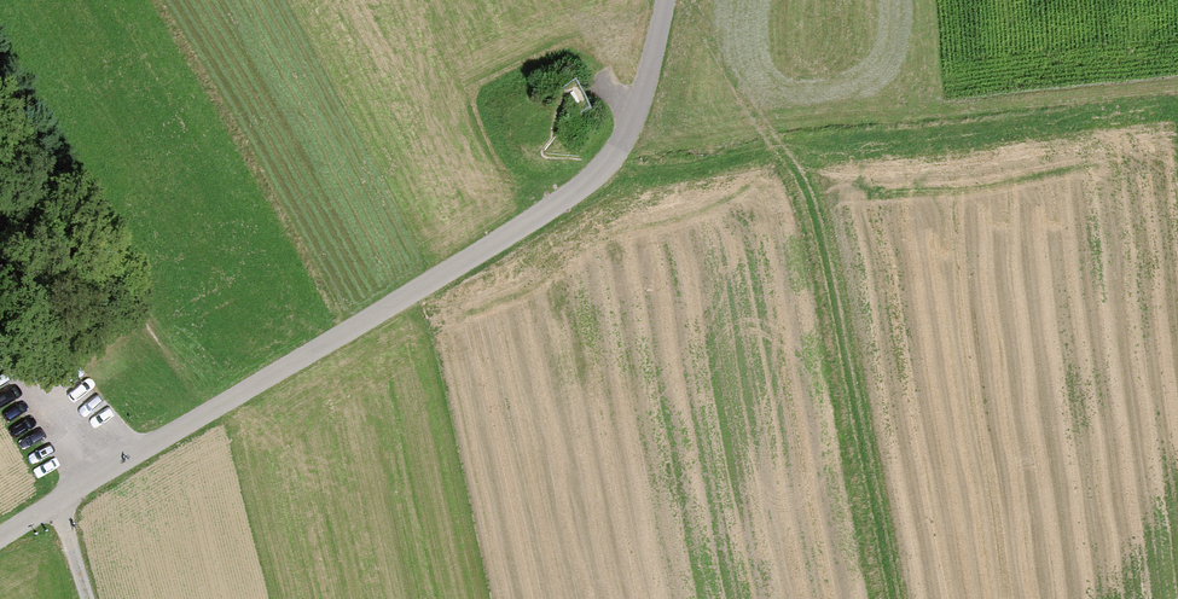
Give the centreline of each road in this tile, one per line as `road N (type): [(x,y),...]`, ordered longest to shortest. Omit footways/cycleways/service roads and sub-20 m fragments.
road 1 (unclassified): [(660,0),(630,117),(602,164),(560,203),(0,535)]
road 2 (track): [(683,0),(772,137),(816,230),(887,598)]
road 3 (track): [(202,417),(0,65)]

